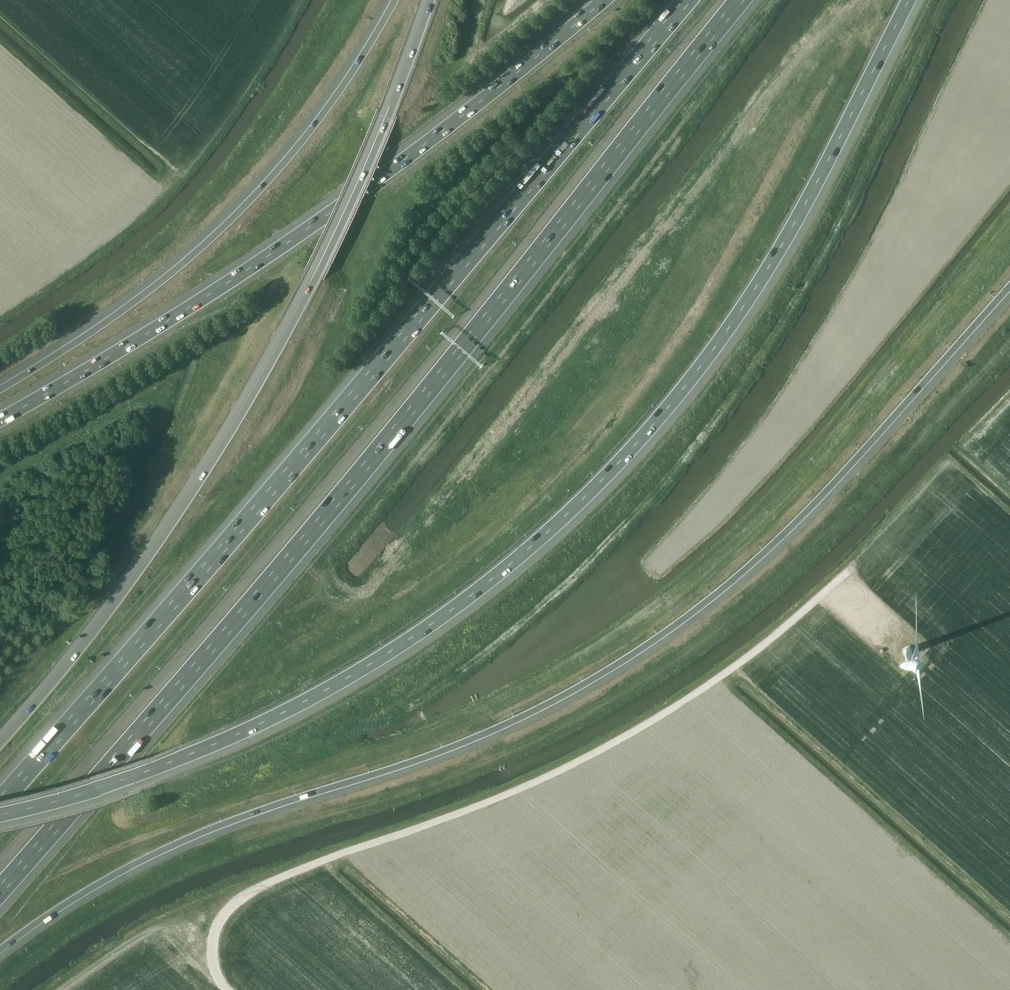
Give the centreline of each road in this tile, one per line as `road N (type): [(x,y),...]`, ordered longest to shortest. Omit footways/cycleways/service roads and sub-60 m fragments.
road 1 (motorway): [(0,813),(124,779),(306,701),(412,639),(549,532),(668,409),(742,308),(806,204),(909,0)]
road 2 (motorway): [(0,951),(86,891),(182,843),(474,739),(651,643),(789,530),(1009,285)]
road 3 (motorway): [(0,892),(407,417),(743,0)]
road 4 (motorway): [(689,0),(0,800)]
road 5 (motorway): [(432,0),(342,226),(237,421),(133,583),(0,745)]
road 6 (motorway): [(605,0),(328,216),(0,421)]
road 7 (motorway): [(394,0),(341,87),(218,232),(137,302),(0,391)]

